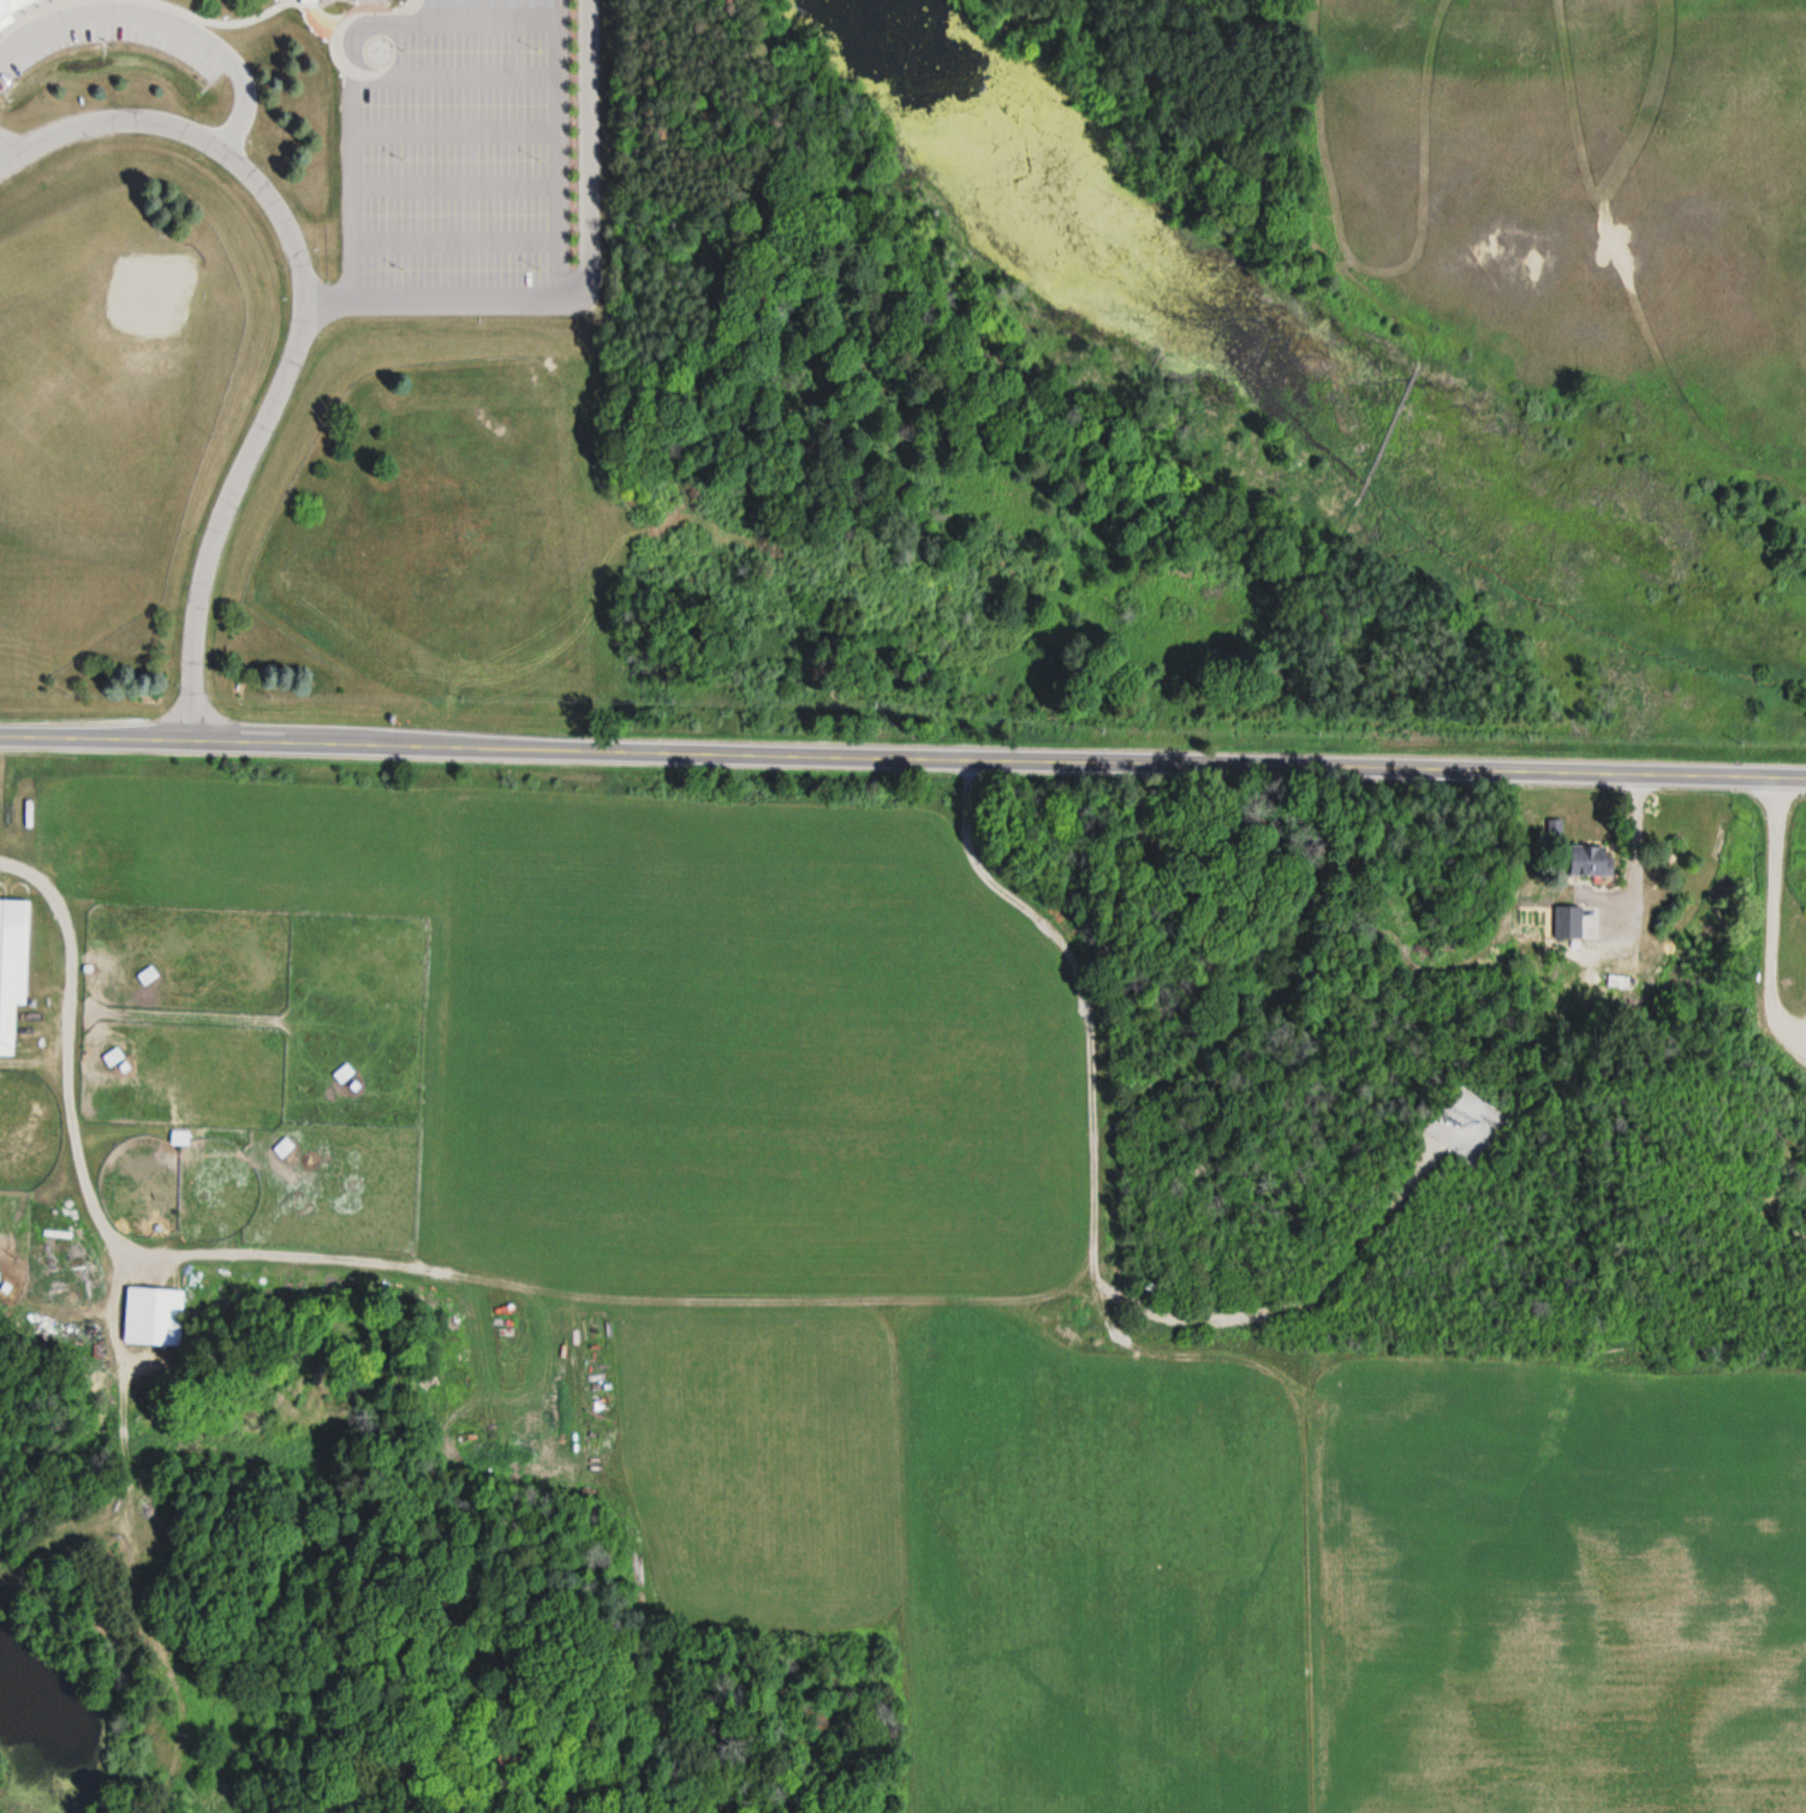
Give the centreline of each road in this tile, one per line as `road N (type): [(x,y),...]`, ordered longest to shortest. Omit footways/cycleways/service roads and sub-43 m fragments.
road 1 (tertiary): [(1805,777),(0,736)]

